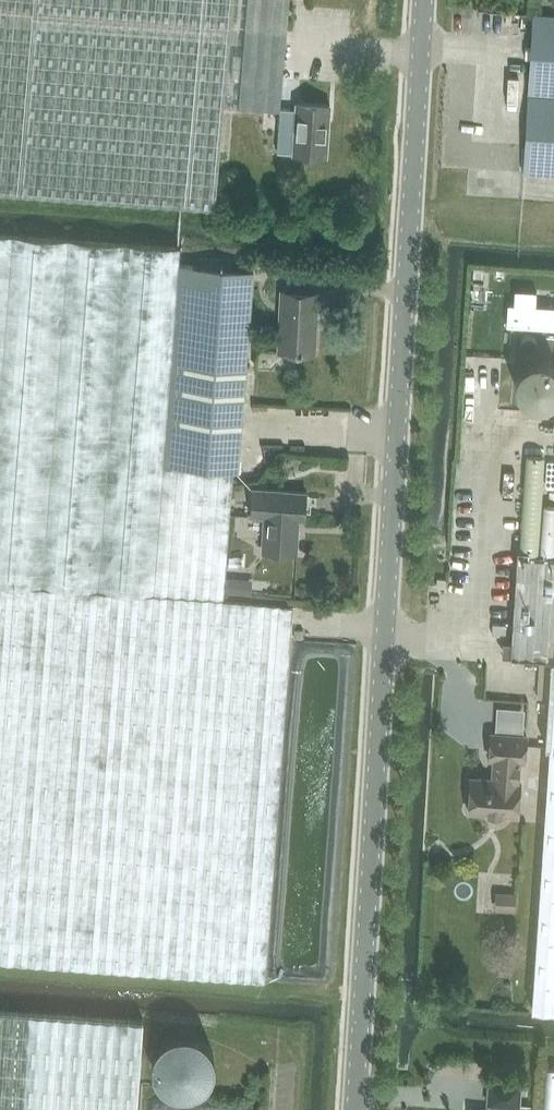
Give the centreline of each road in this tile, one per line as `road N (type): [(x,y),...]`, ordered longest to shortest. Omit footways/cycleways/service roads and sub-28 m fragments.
road 1 (unclassified): [(356,1109),(426,0)]

